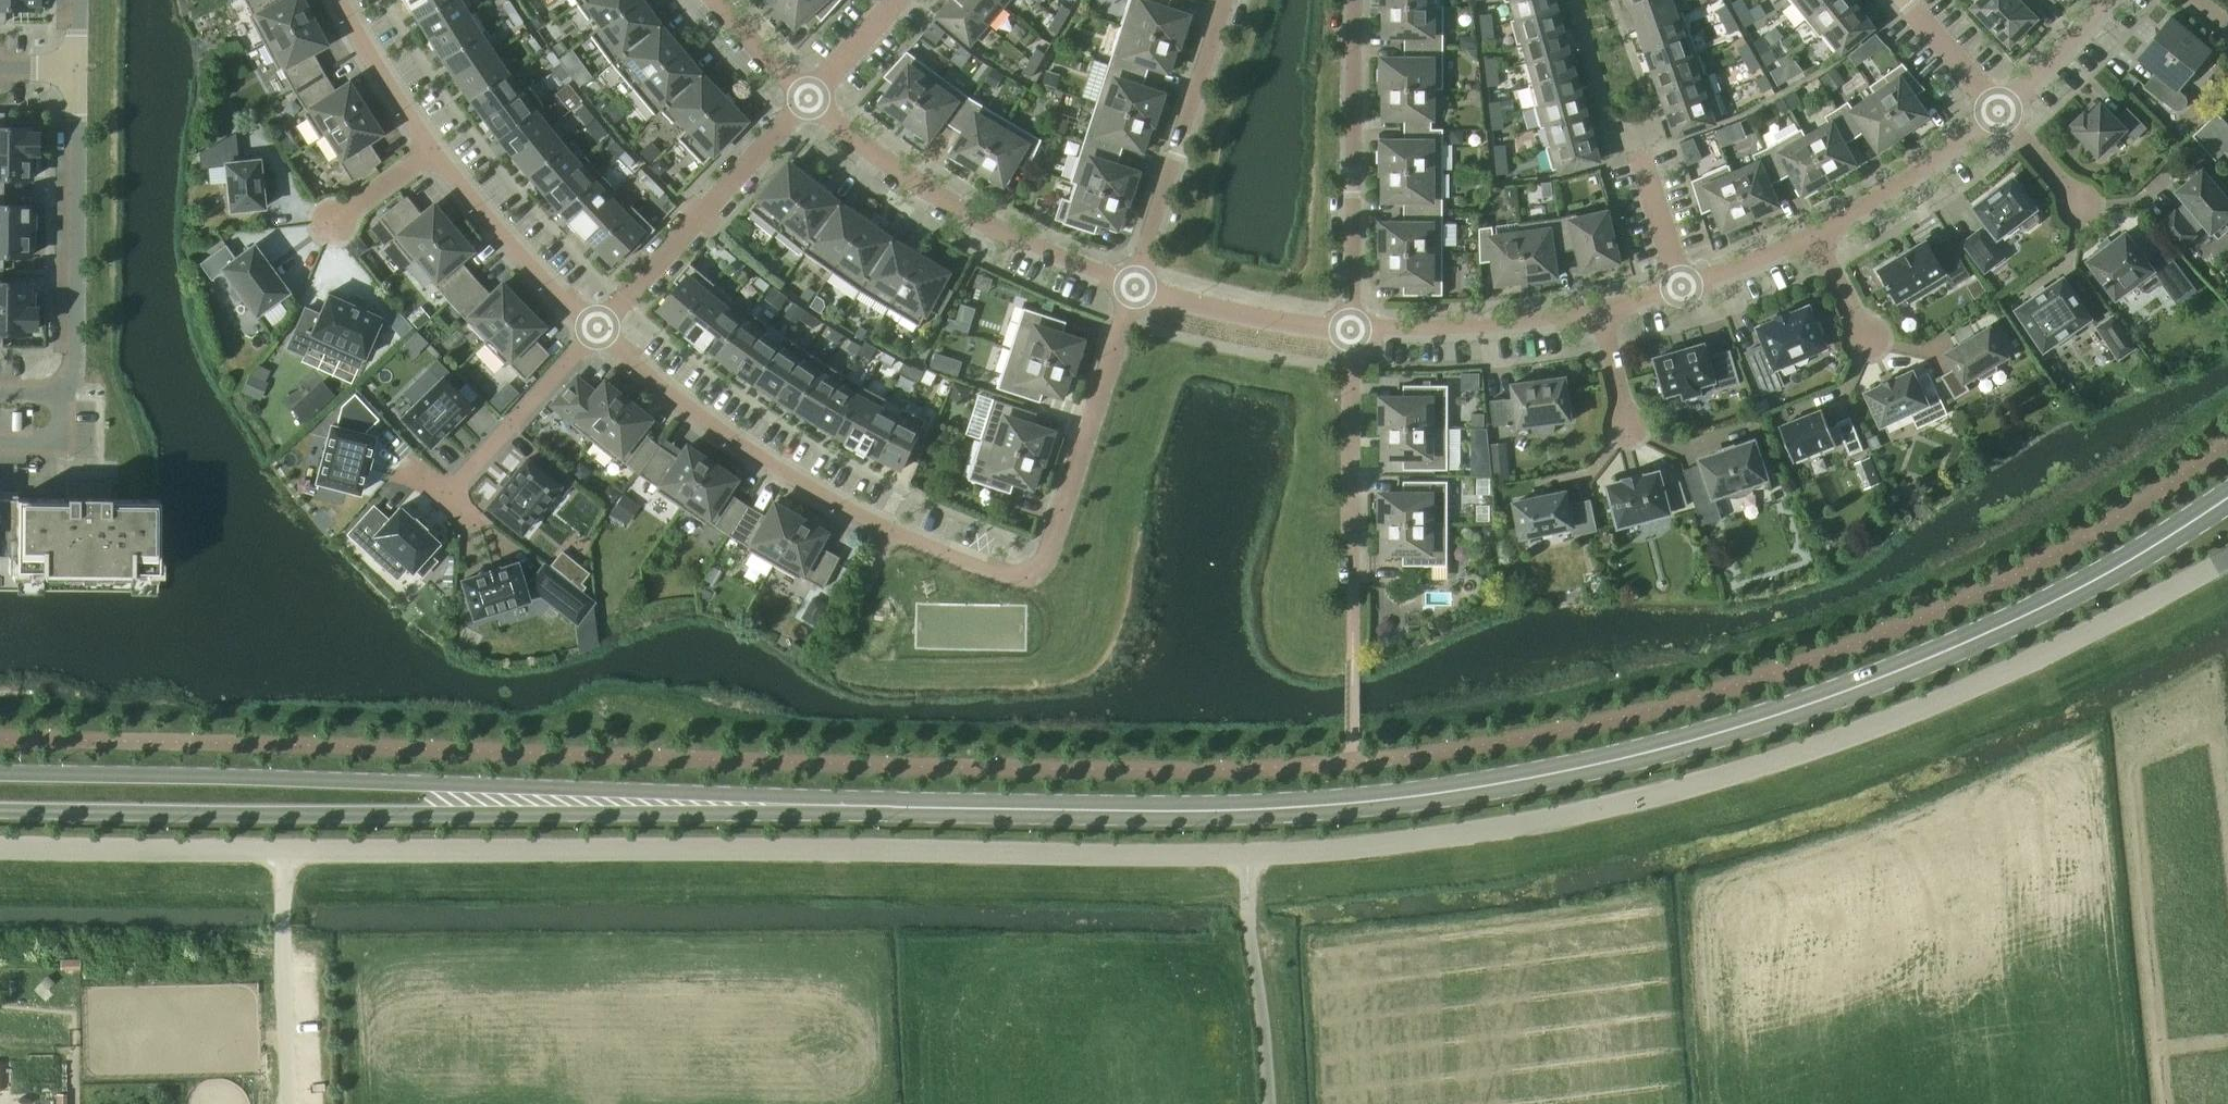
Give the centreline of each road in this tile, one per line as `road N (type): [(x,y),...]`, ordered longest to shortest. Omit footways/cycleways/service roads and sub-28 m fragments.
road 1 (unclassified): [(0,845),(1248,855),(1497,828),(1812,751),(2022,665),(2227,556)]
road 2 (secondary): [(627,802),(1173,814),(1358,809),(1570,776),(1760,724),(1953,653),(2096,584),(2227,497)]
road 3 (residential): [(598,330),(747,445),(880,524),(1002,573),(1047,555),(1134,287)]
road 4 (secondary): [(627,802),(414,781),(0,774)]
road 5 (secondary): [(0,810),(418,814),(627,802)]
road 6 (residential): [(807,100),(963,207),(1134,287)]
road 7 (residential): [(57,396),(77,372),(78,69)]
road 8 (residential): [(1346,333),(1351,0)]
road 9 (residential): [(807,100),(598,330)]
road 10 (residential): [(1134,287),(1223,0)]
road 11 (residential): [(1346,333),(1602,313)]
road 12 (residential): [(430,152),(598,330)]
road 13 (residential): [(1349,575),(1346,333)]
road 14 (residential): [(598,330),(446,495)]
road 15 (residential): [(1820,240),(1997,114)]
road 16 (residential): [(1134,287),(1346,333)]
road 17 (residential): [(348,0),(430,152)]
road 18 (residential): [(1997,114),(2107,0)]
road 19 (residential): [(1997,114),(1899,0)]
road 20 (residential): [(1681,288),(1820,240)]
road 21 (residential): [(1637,154),(1681,288)]
road 22 (residential): [(897,0),(807,100)]
road 23 (residential): [(717,0),(807,100)]
road 24 (residential): [(2089,210),(1997,114)]
road 25 (residential): [(330,221),(430,152)]
road 26 (residential): [(1628,431),(1602,313)]
road 27 (residential): [(1872,349),(1820,240)]

